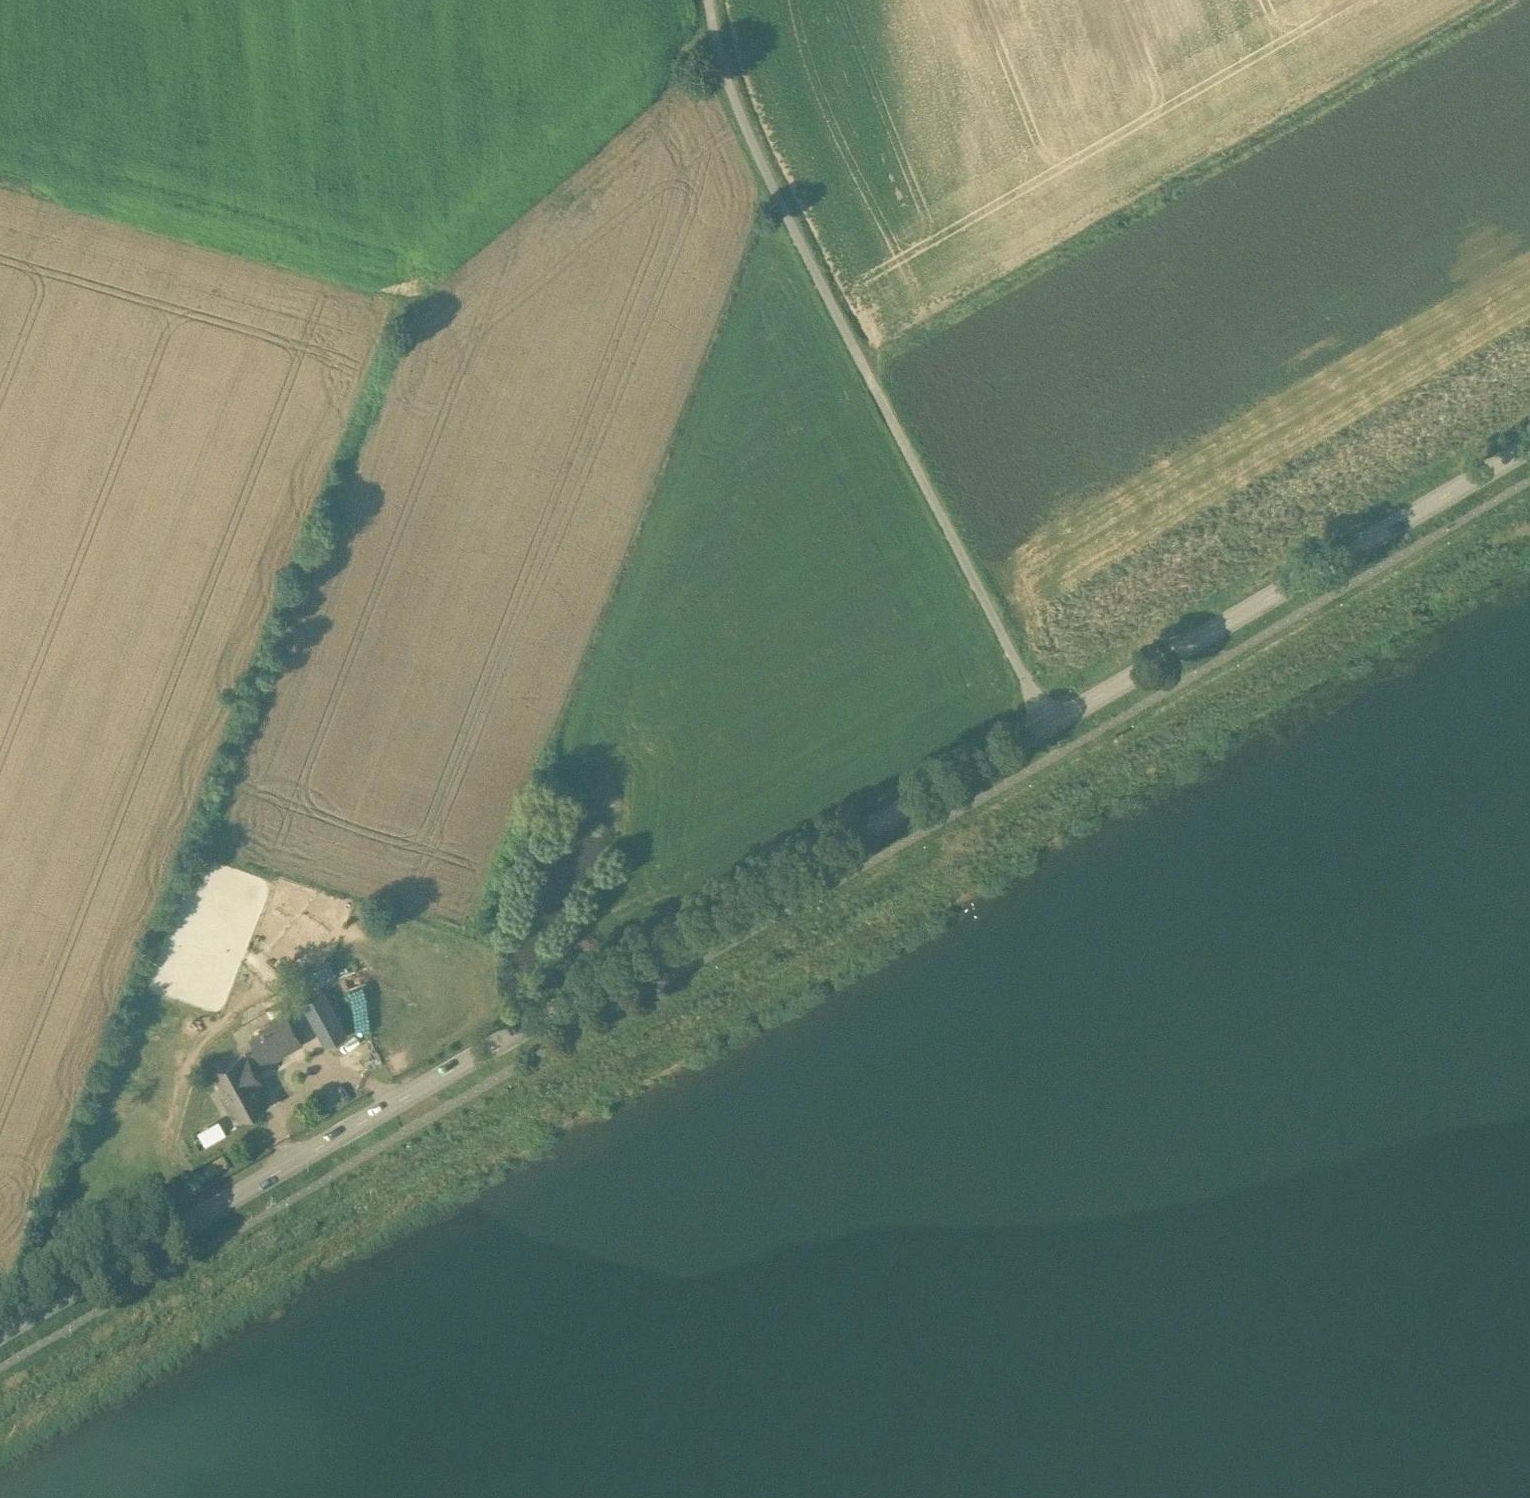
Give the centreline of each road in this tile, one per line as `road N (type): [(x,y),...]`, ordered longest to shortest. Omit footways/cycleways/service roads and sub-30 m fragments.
road 1 (secondary): [(0,1333),(1050,725)]
road 2 (unclassified): [(1050,725),(816,289),(717,76),(701,0)]
road 3 (secondary): [(1050,725),(1529,446)]

